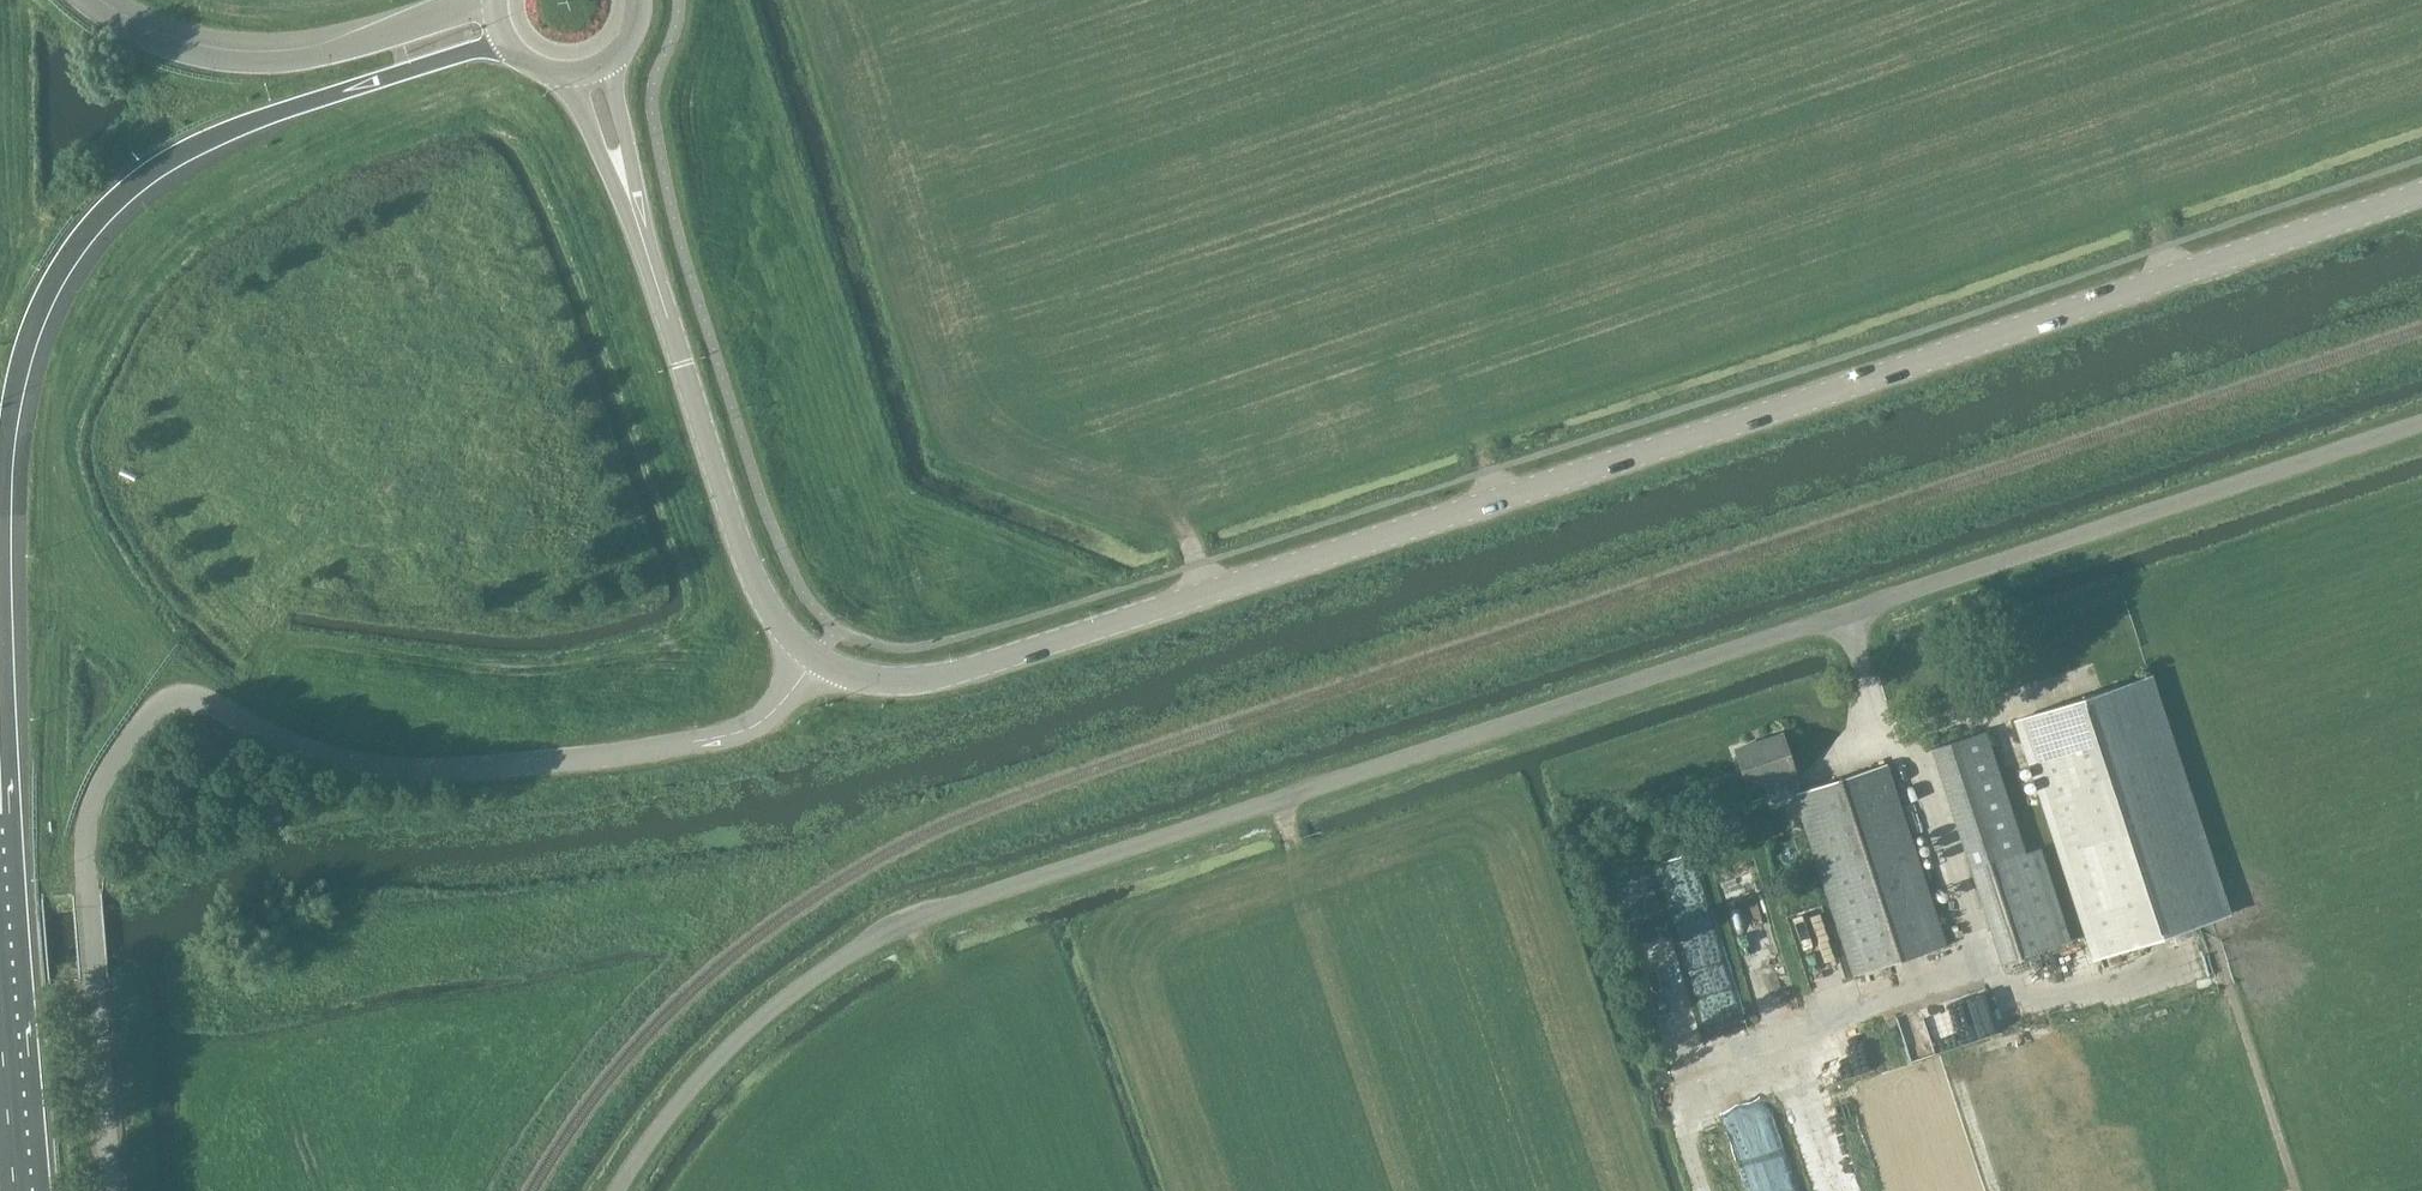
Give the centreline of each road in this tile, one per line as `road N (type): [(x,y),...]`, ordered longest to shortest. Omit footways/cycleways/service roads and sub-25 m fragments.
road 1 (unclassified): [(618,1190),(701,1078),(755,1025),(839,960),(923,913),(2421,422)]
road 2 (tertiary): [(817,655),(875,678),(959,674),(2421,192)]
road 3 (unclassified): [(112,1190),(88,829),(107,772),(153,711),(174,699),(204,701),(336,759),(451,769),(739,734),(767,717),(817,655)]
road 4 (motorway): [(0,713),(5,493),(18,378),(43,304),(87,234),(145,177),(190,149),(290,108),(509,43)]
road 5 (tertiary): [(588,76),(739,544),(778,619),(817,655)]
road 6 (motorway): [(491,0),(321,59),(279,64),(157,44),(81,0)]
road 7 (motorway): [(15,1190),(0,1001)]

